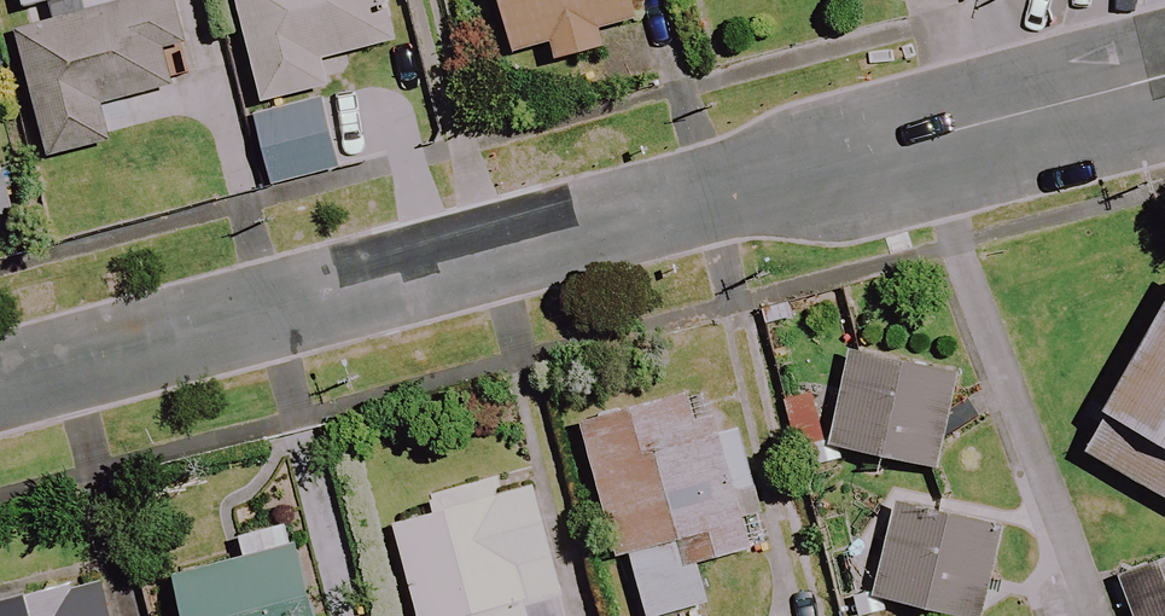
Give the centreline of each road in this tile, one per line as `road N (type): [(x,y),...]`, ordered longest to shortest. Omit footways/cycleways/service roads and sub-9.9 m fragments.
road 1 (residential): [(0,381),(935,139)]
road 2 (residential): [(935,139),(1083,615)]
road 3 (residential): [(935,139),(1164,76)]

